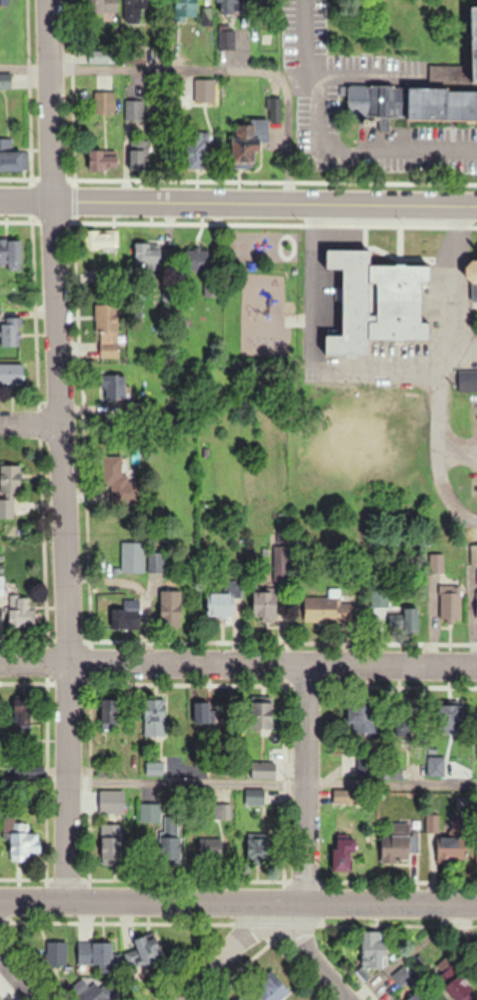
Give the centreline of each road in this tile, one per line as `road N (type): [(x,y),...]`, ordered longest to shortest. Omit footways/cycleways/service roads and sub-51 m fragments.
road 1 (residential): [(72,909),(47,0)]
road 2 (residential): [(476,913),(0,908)]
road 3 (residential): [(0,206),(476,209)]
road 4 (residential): [(476,669),(0,668)]
road 5 (residential): [(308,913),(303,665)]
road 6 (residential): [(280,913),(178,999)]

